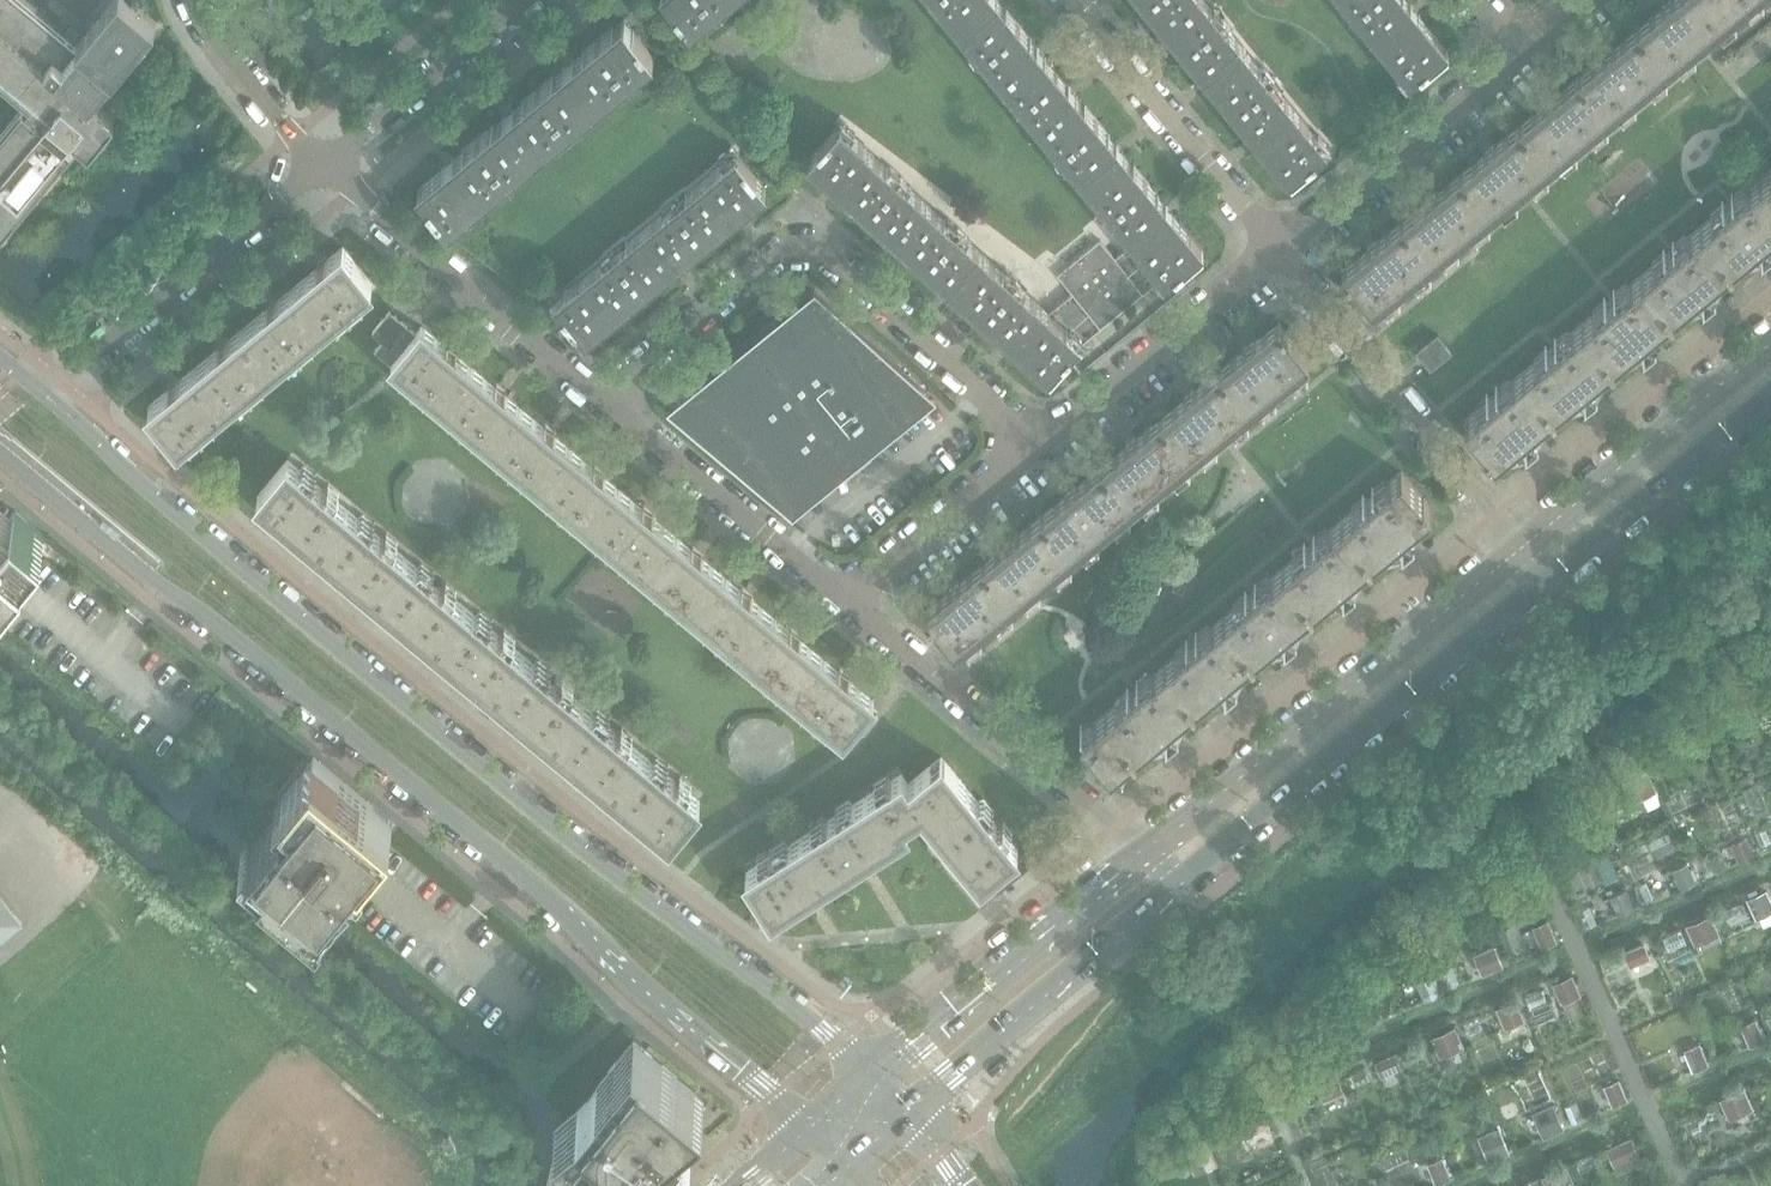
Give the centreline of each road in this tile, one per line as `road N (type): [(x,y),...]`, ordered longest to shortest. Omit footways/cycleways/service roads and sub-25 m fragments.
road 1 (tertiary): [(870,1078),(837,1043),(133,474),(46,394)]
road 2 (tertiary): [(0,450),(510,869),(806,1132)]
road 3 (residential): [(605,404),(766,259),(795,243),(824,246),(1043,444)]
road 4 (secondary): [(1163,900),(1553,581)]
road 5 (secondary): [(1522,545),(1134,863)]
road 6 (residential): [(1134,863),(1096,815),(843,599)]
road 7 (residential): [(1279,253),(1522,545)]
road 8 (residential): [(605,404),(317,166)]
road 9 (residential): [(317,166),(46,394)]
road 10 (secondary): [(1134,863),(870,1078)]
road 11 (secondary): [(902,1115),(1163,900)]
road 12 (residential): [(1074,0),(1279,253)]
road 13 (secondary): [(1770,340),(1522,545)]
road 14 (residential): [(1524,55),(1279,253)]
road 15 (residential): [(843,599),(605,404)]
road 16 (residential): [(1279,253),(1043,444)]
road 17 (secondary): [(1553,581),(1770,402)]
road 18 (residential): [(523,0),(317,166)]
road 19 (residential): [(1043,444),(843,599)]
road 20 (residential): [(195,0),(233,65),(317,166)]

